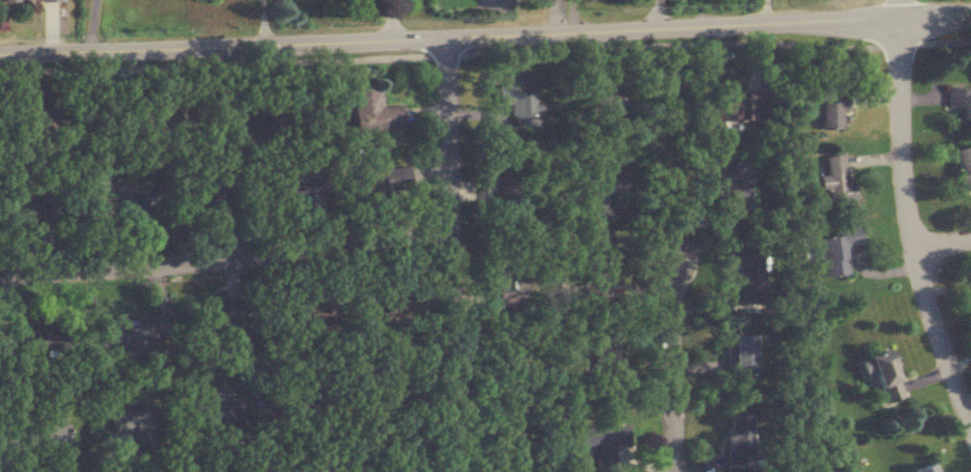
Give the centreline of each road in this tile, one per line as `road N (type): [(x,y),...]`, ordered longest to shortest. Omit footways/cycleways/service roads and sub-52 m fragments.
road 1 (residential): [(0,56),(970,14)]
road 2 (residential): [(0,280),(455,231)]
road 3 (residential): [(456,471),(448,38)]
road 4 (residential): [(970,425),(916,252),(903,17)]
road 5 (residential): [(678,471),(674,235)]

